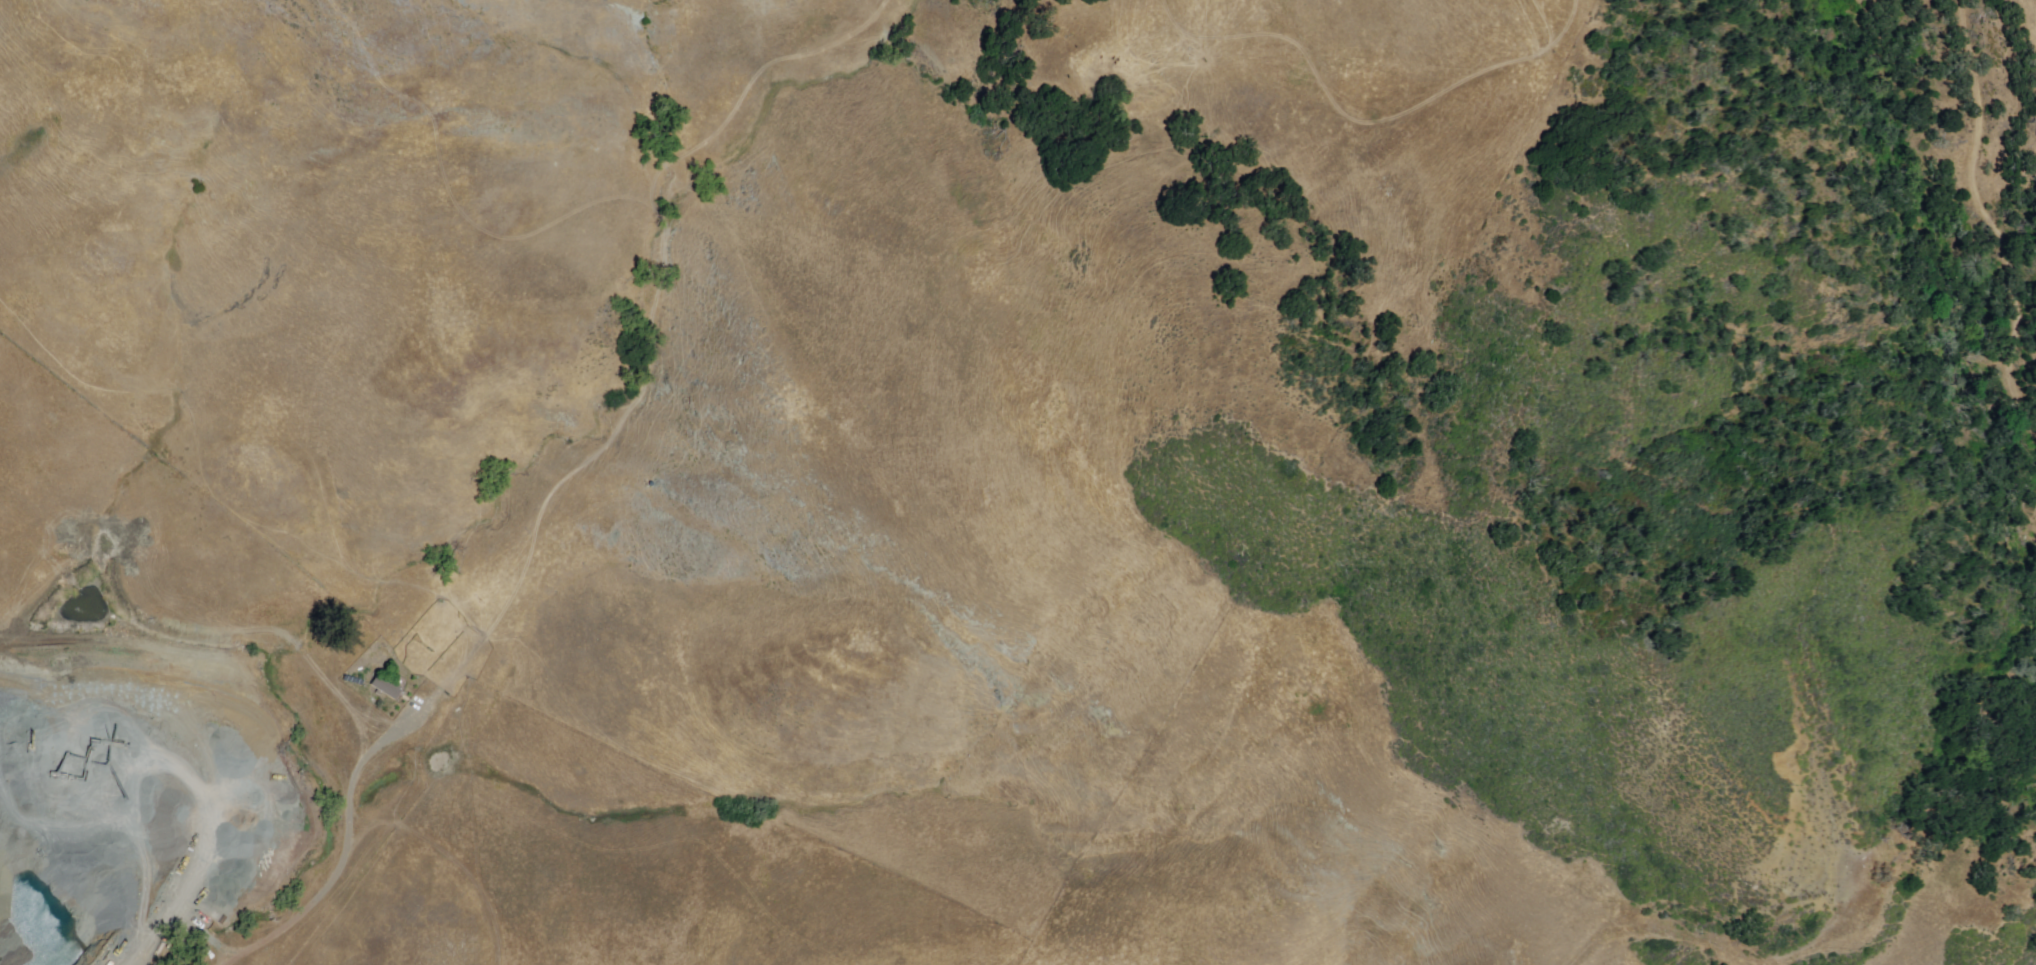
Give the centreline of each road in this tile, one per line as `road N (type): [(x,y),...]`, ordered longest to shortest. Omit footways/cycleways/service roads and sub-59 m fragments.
road 1 (track): [(227,964),(329,885),(346,855),(348,787),(357,763),(422,713)]

